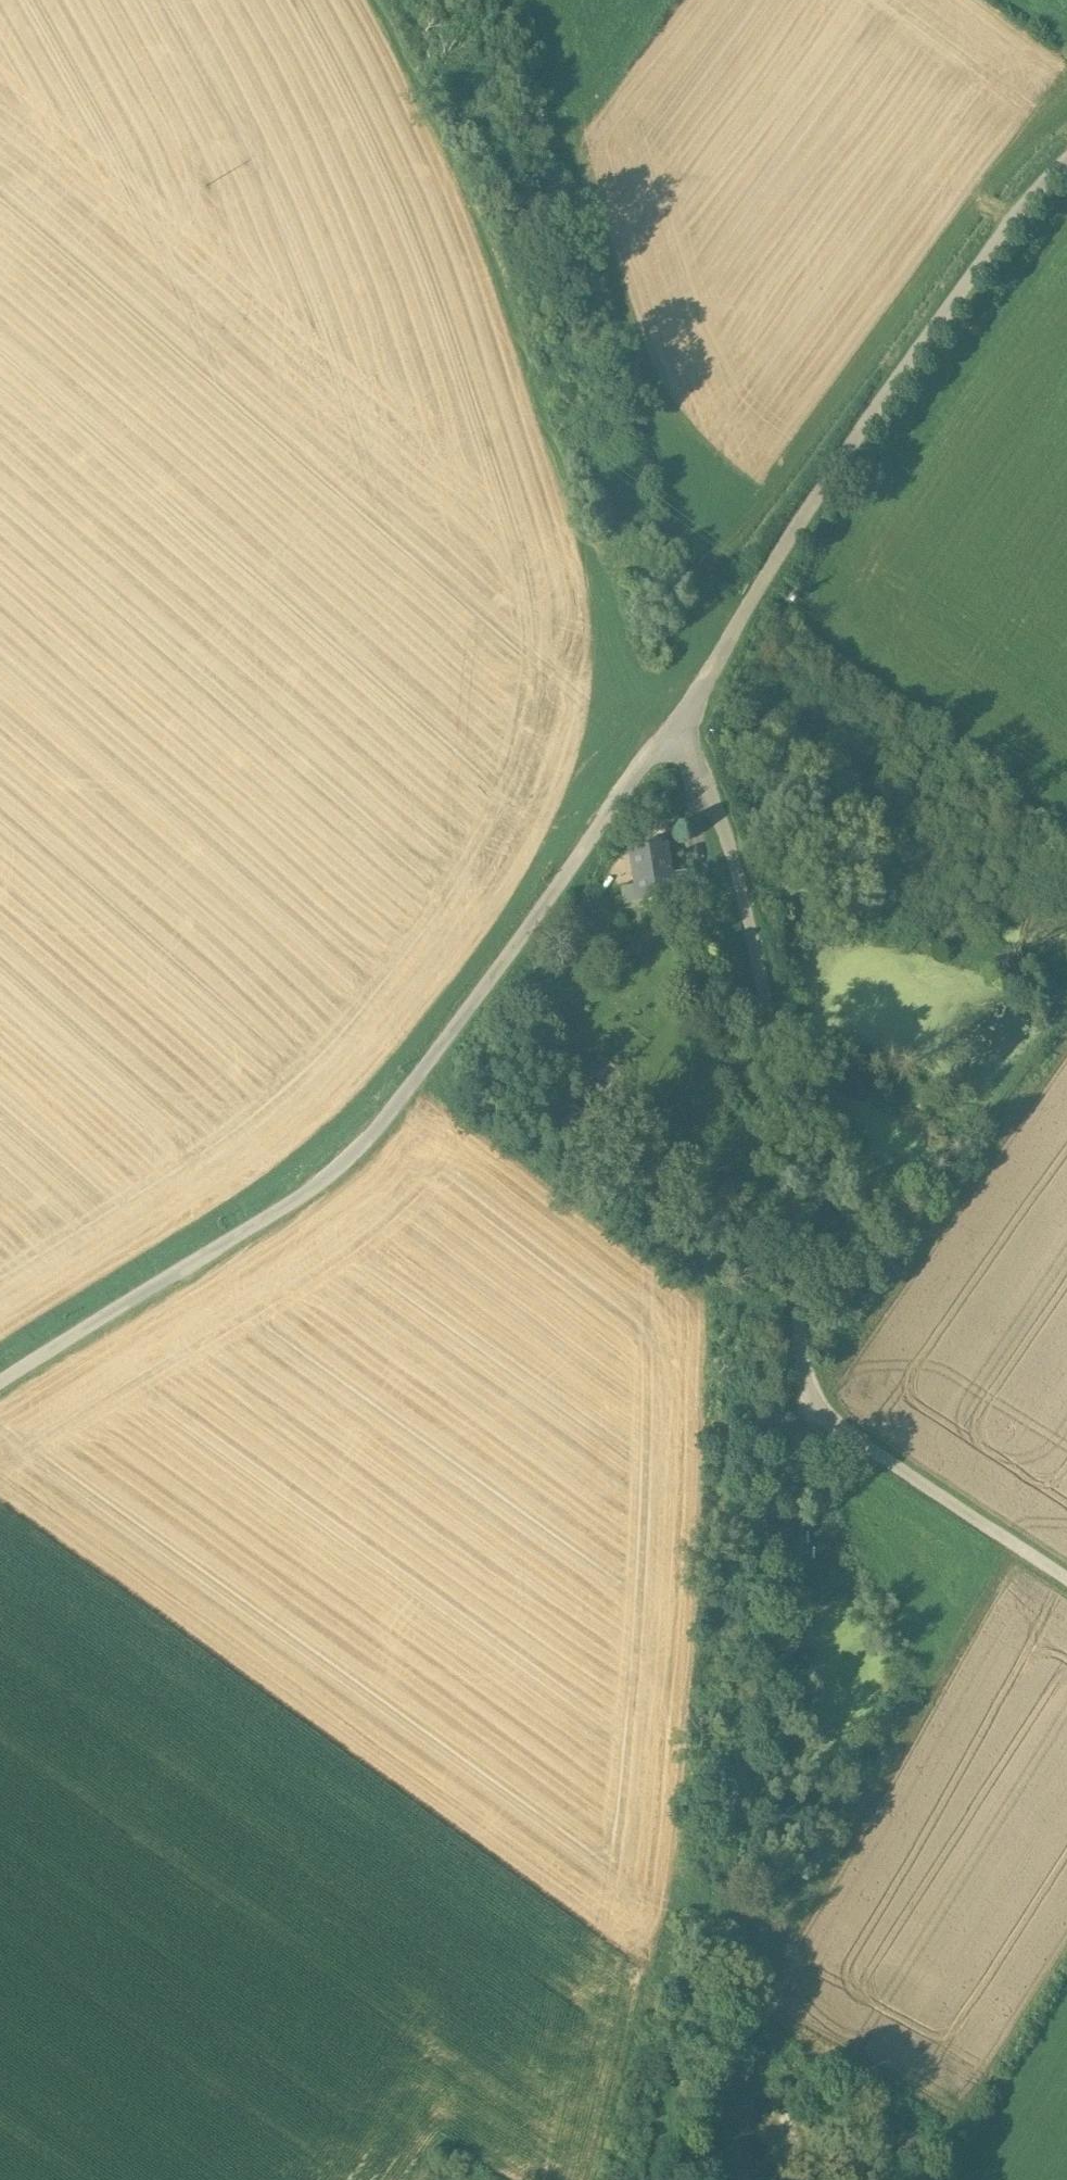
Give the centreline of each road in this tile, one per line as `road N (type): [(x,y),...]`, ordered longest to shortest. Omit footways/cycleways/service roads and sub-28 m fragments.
road 1 (unclassified): [(1066,1590),(787,1396),(804,1276),(768,1034),(737,896),(680,731)]
road 2 (unclassified): [(0,1383),(317,1186),(353,1154),(426,1068),(645,762),(680,731)]
road 3 (unclassified): [(680,731),(756,593),(907,365),(1066,156)]

